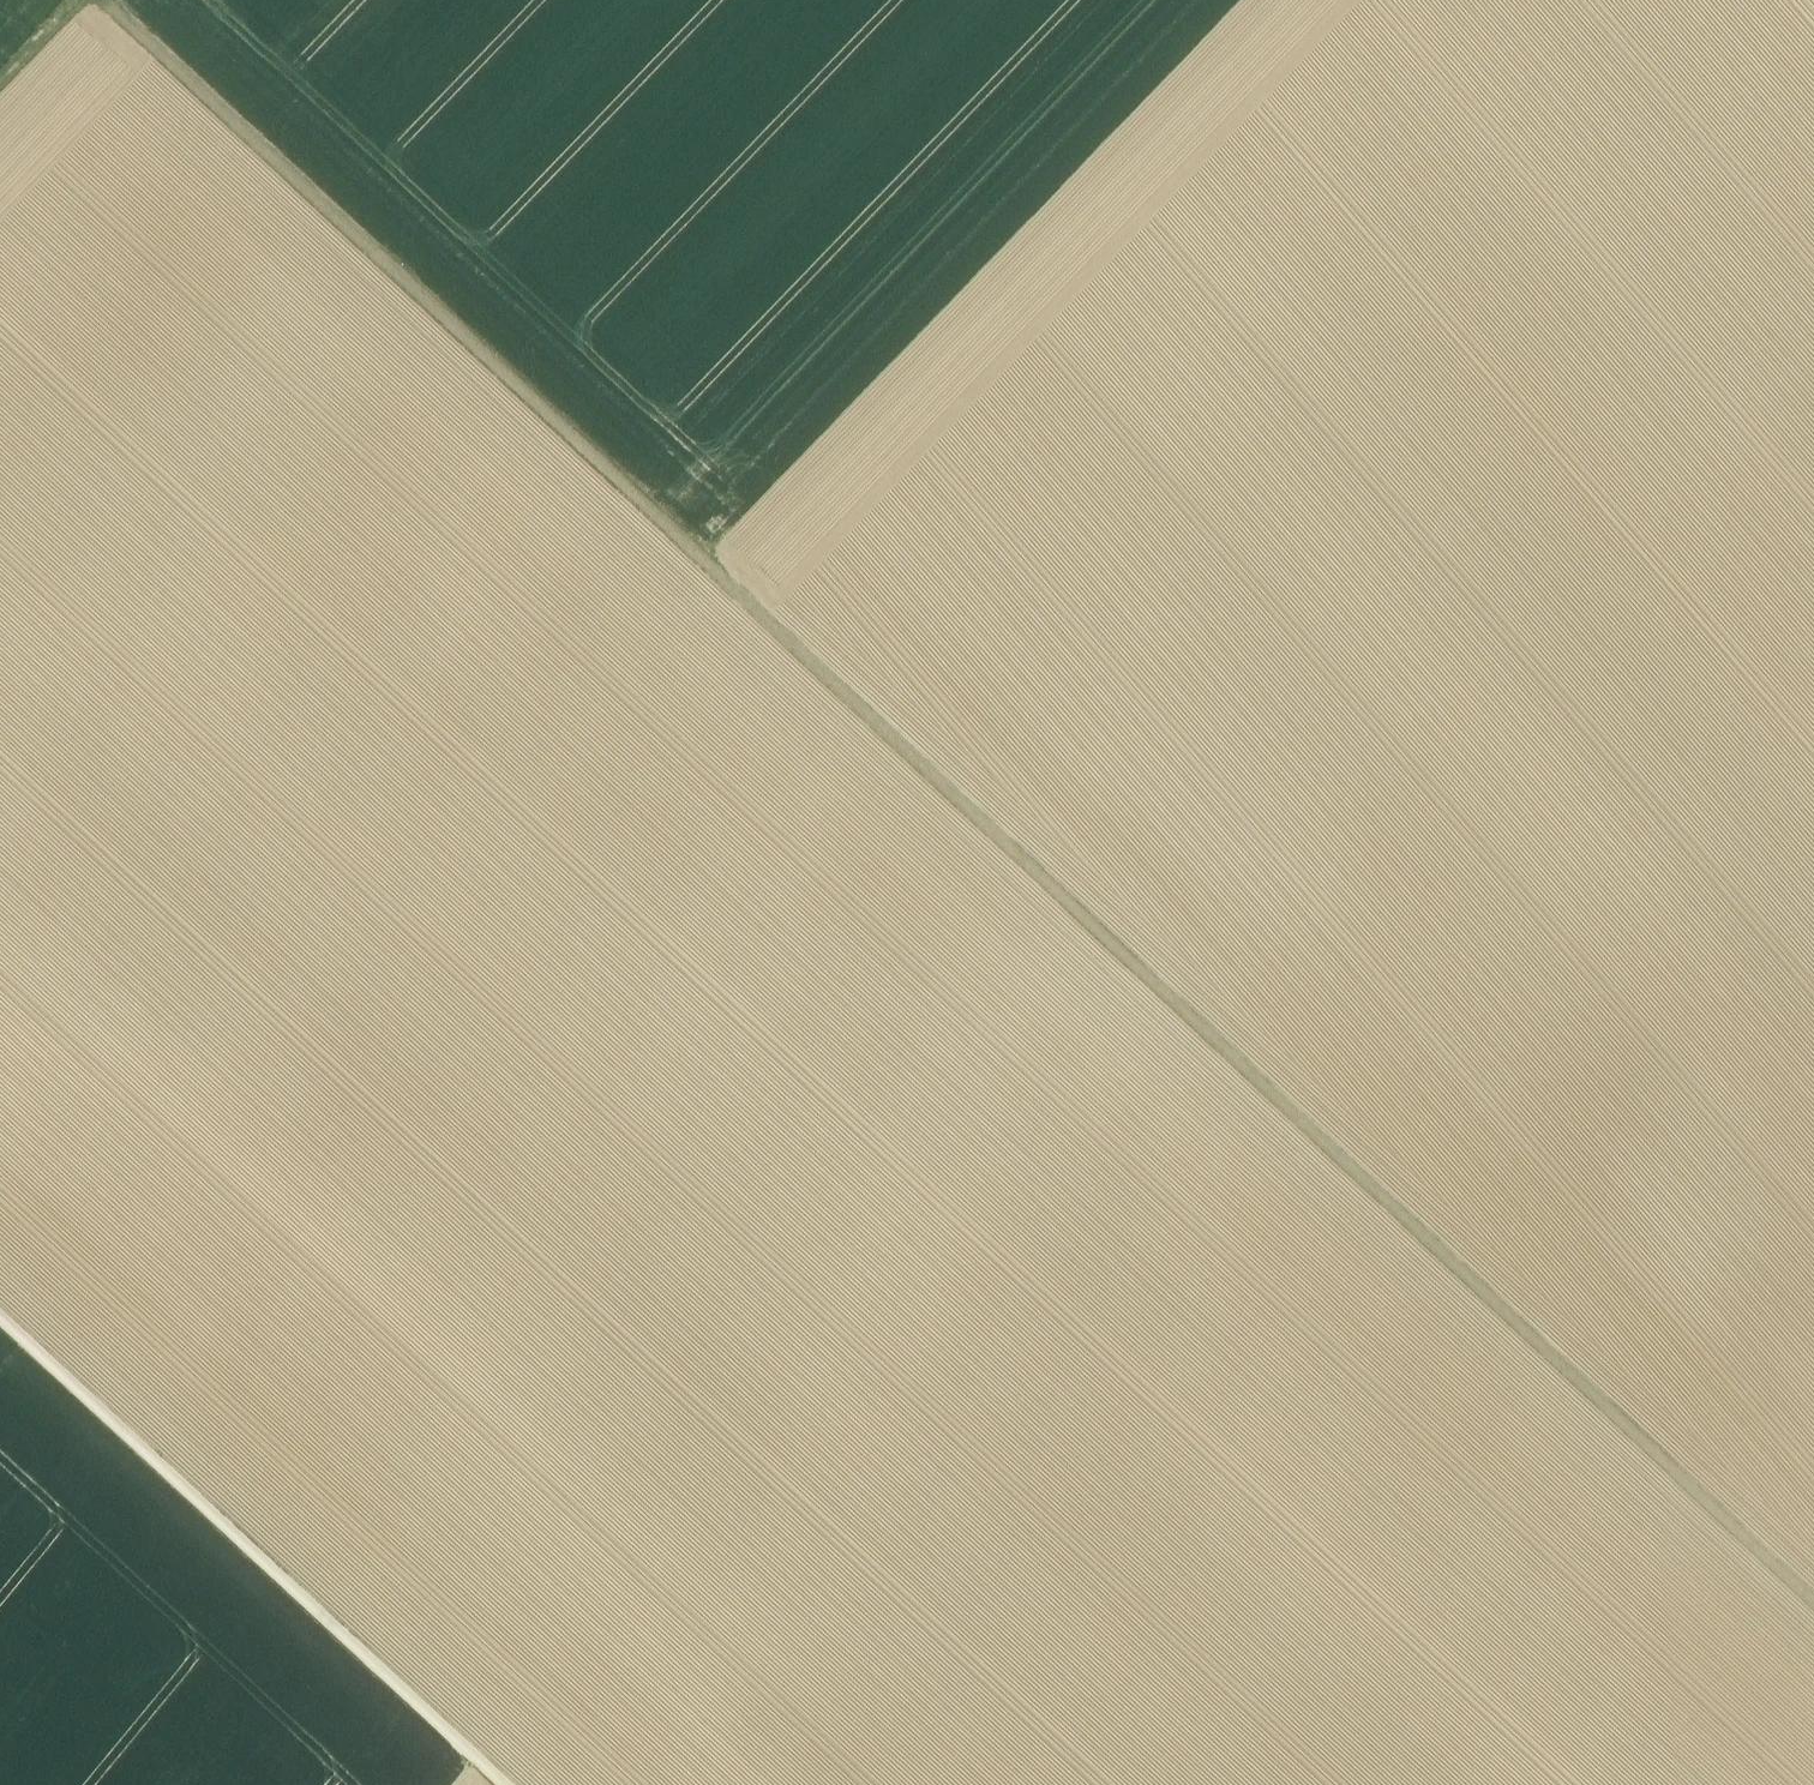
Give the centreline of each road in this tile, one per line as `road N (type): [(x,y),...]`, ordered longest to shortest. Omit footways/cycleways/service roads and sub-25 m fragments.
road 1 (track): [(97,0),(1813,1605)]
road 2 (track): [(504,1784),(0,1317)]

